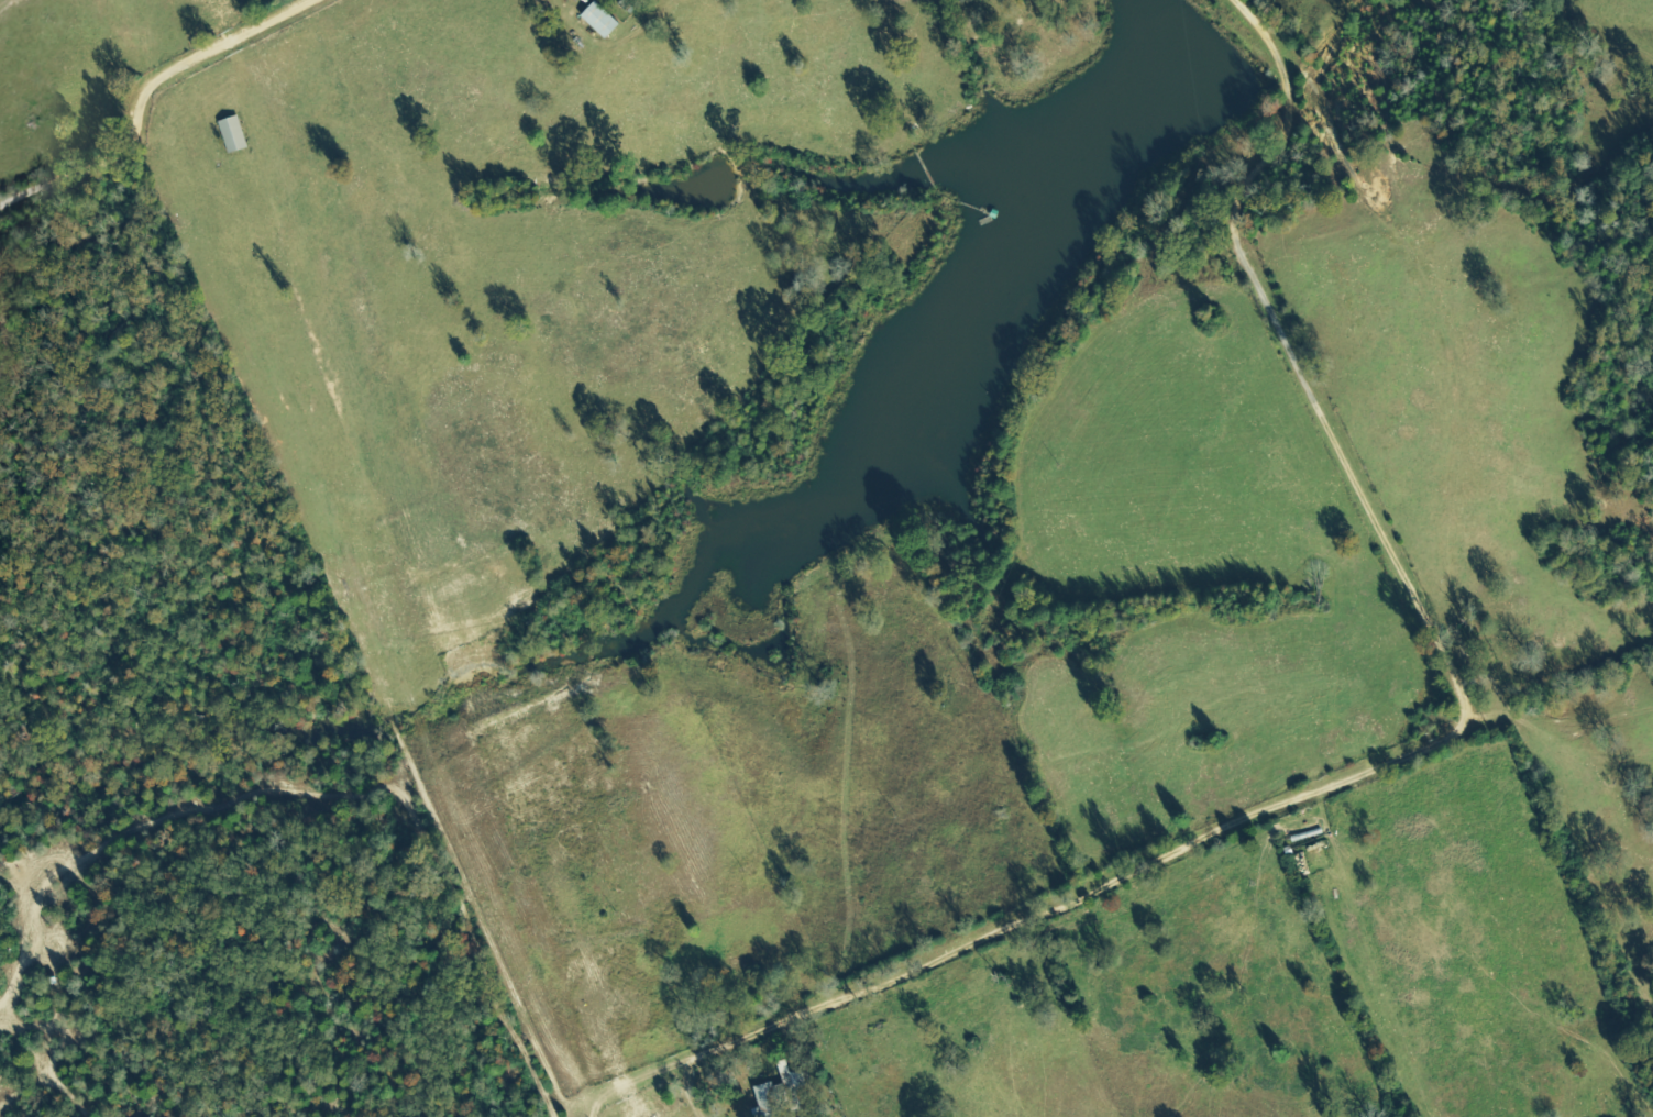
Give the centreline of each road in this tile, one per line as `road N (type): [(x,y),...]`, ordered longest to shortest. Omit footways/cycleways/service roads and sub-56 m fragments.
road 1 (residential): [(307,0),(150,85),(120,154),(0,207)]

